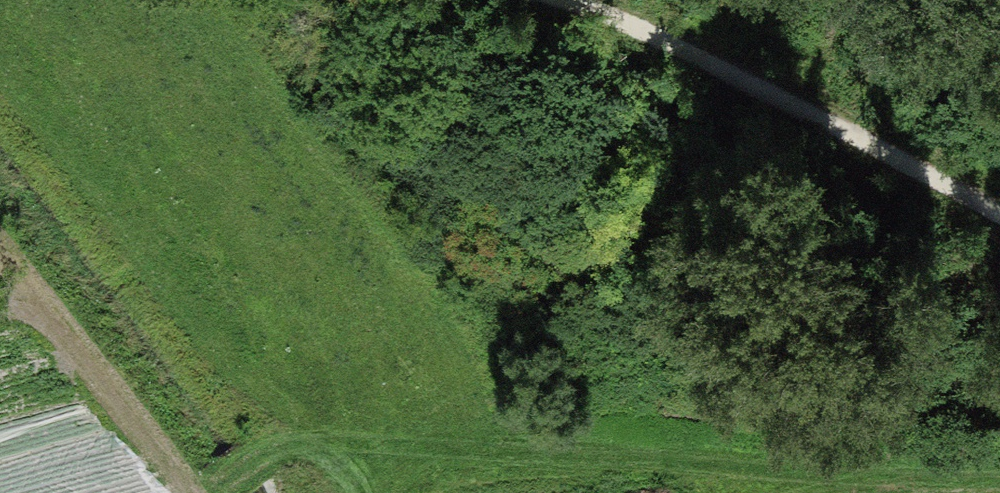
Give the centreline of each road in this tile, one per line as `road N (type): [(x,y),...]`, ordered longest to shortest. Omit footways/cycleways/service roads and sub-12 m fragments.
road 1 (track): [(999,467),(276,447),(218,492)]
road 2 (track): [(999,197),(554,0)]
road 3 (track): [(184,492),(0,252)]

